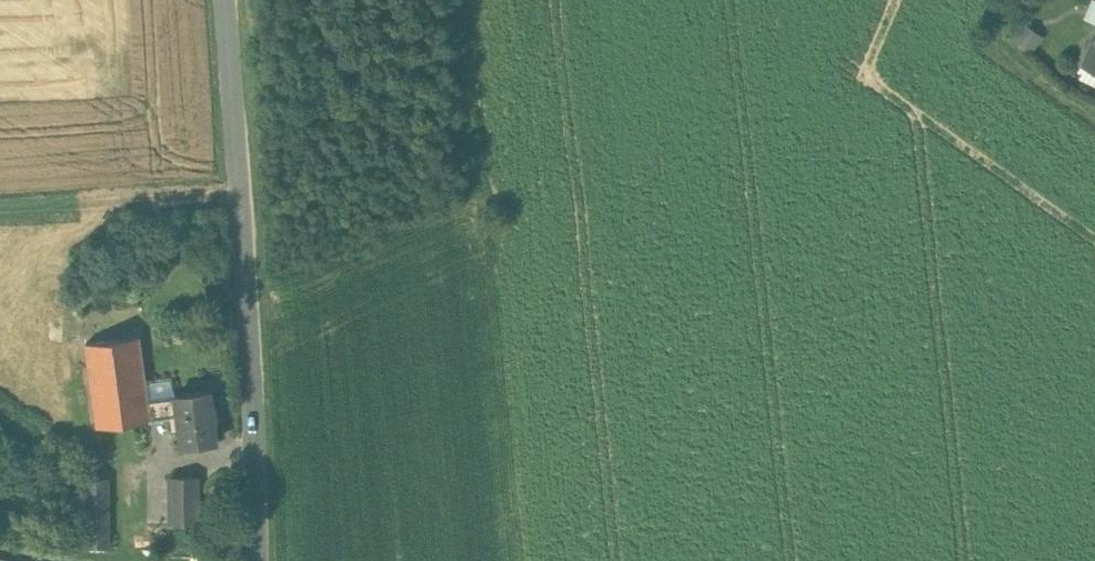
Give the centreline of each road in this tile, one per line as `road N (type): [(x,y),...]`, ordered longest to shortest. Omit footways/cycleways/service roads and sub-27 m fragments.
road 1 (tertiary): [(264,560),(226,0)]

